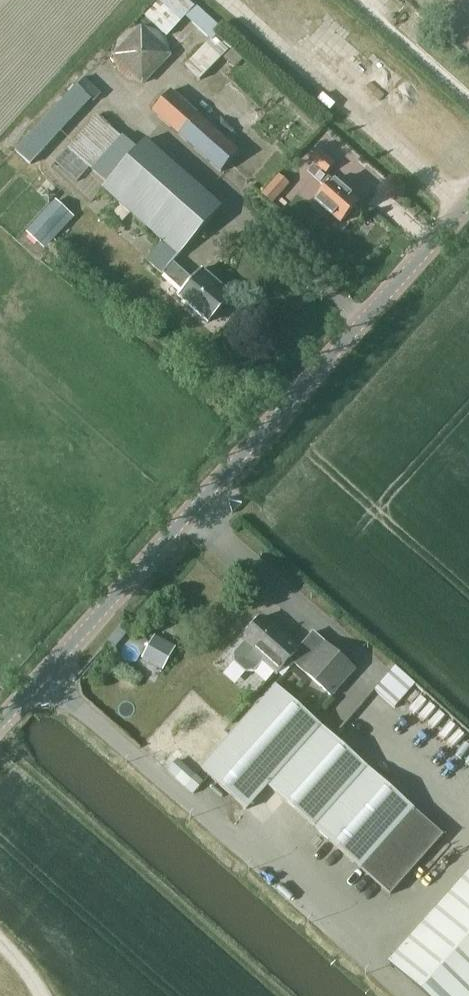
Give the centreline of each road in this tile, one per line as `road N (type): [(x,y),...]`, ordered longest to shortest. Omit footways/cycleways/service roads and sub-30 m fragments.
road 1 (unclassified): [(0,722),(468,198)]

